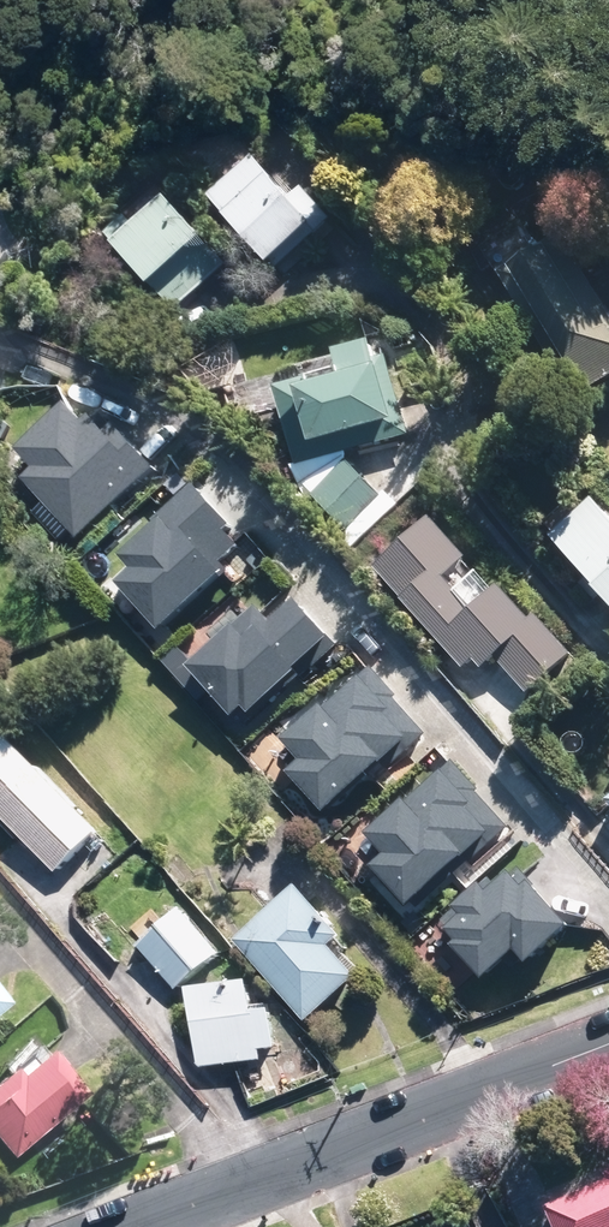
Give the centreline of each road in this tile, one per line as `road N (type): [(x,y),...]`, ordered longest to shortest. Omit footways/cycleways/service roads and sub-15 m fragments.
road 1 (residential): [(146,1226),(608,1046)]

